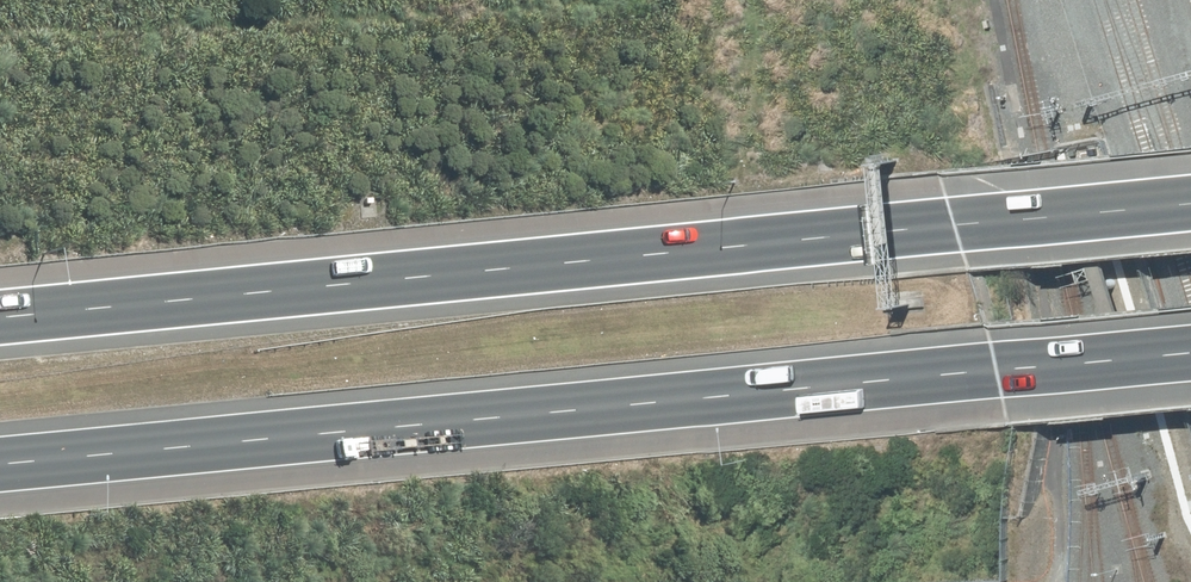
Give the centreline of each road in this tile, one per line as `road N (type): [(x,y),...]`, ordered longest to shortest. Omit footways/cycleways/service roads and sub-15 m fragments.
road 1 (motorway): [(1190,344),(0,458)]
road 2 (motorway): [(0,308),(1190,203)]

